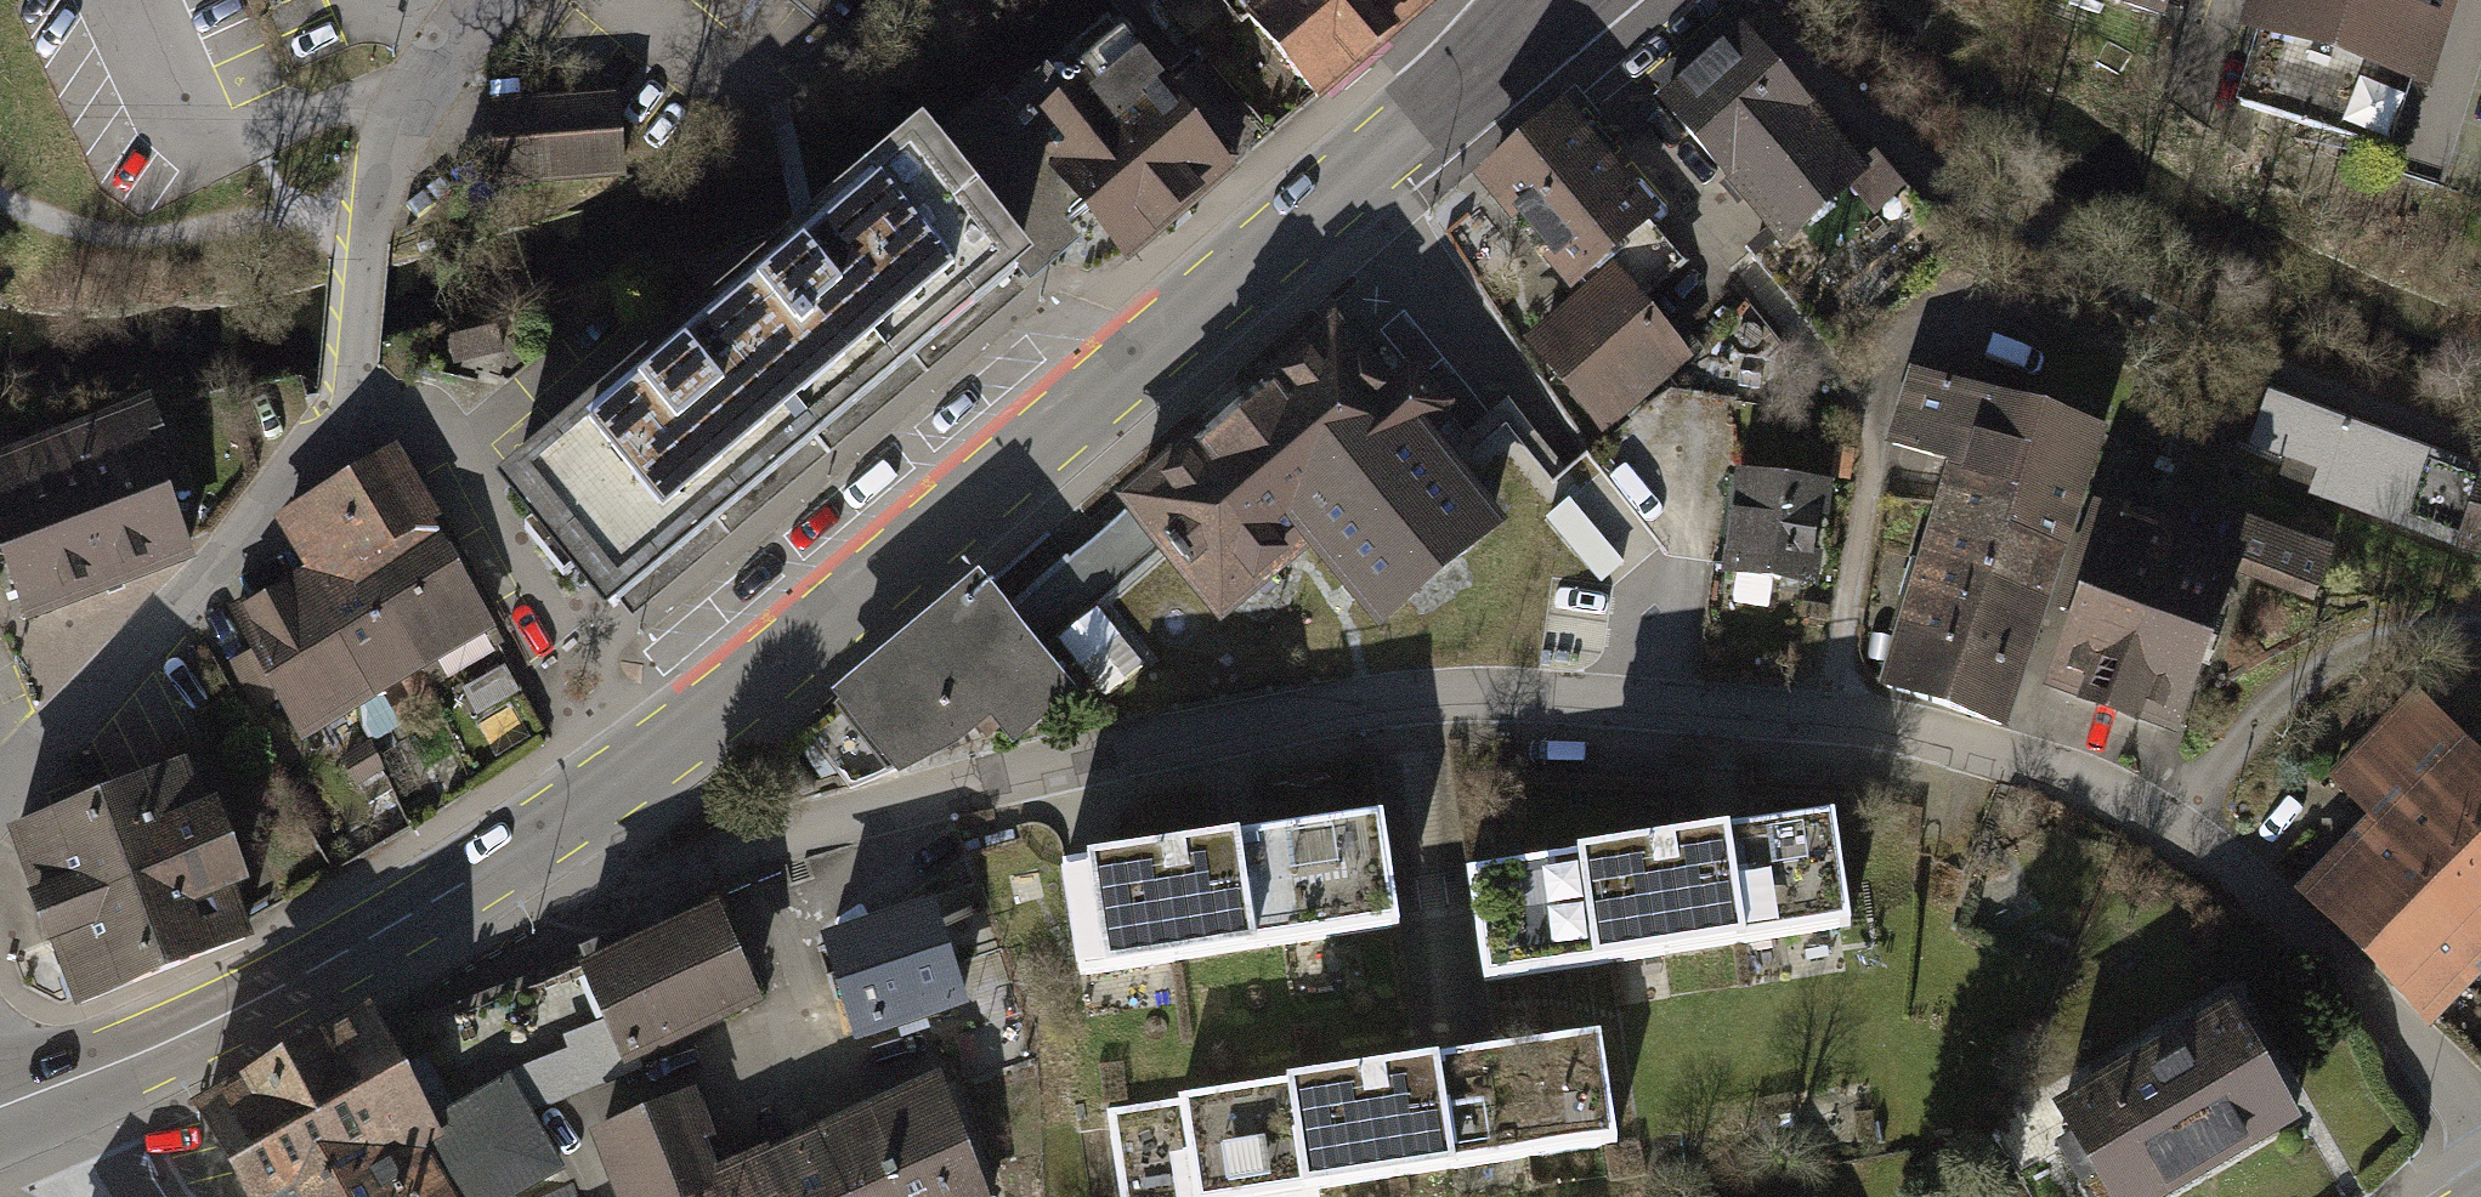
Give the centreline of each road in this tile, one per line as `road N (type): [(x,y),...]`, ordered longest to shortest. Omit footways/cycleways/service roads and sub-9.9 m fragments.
road 1 (residential): [(2480,1117),(2260,887),(2162,818),(2055,772),(1947,738),(1831,716),(1627,700),(1406,702),(842,815),(630,891),(590,892),(520,850)]
road 2 (secondary): [(520,850),(667,752),(747,686),(1085,406),(1549,0)]
road 3 (residential): [(0,804),(354,411),(370,248),(399,123),(485,0)]
road 4 (secondary): [(138,1054),(520,850)]
road 5 (secondary): [(138,1054),(0,1058)]
road 6 (residential): [(89,1075),(154,1196)]

